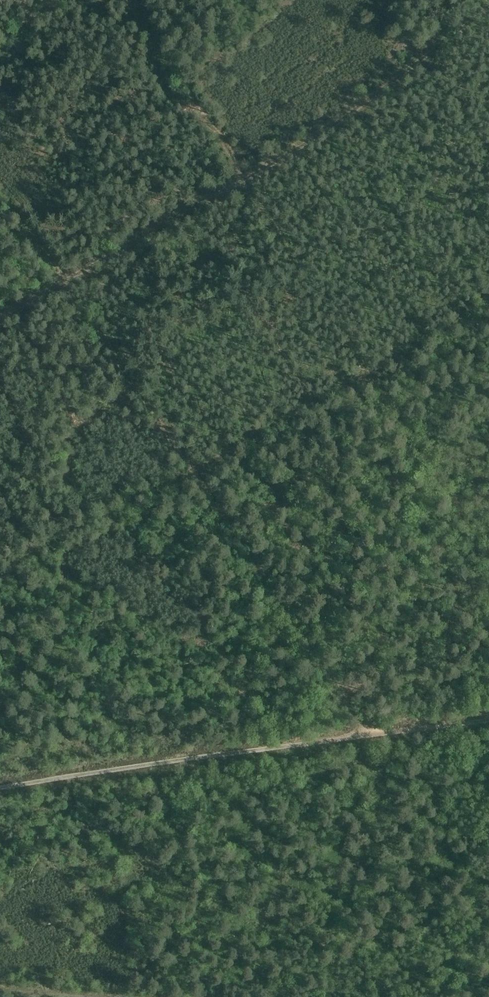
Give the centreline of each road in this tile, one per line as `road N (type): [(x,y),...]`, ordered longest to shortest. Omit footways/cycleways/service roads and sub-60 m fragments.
road 1 (track): [(488,7),(298,149),(0,317)]
road 2 (track): [(0,788),(488,720)]

